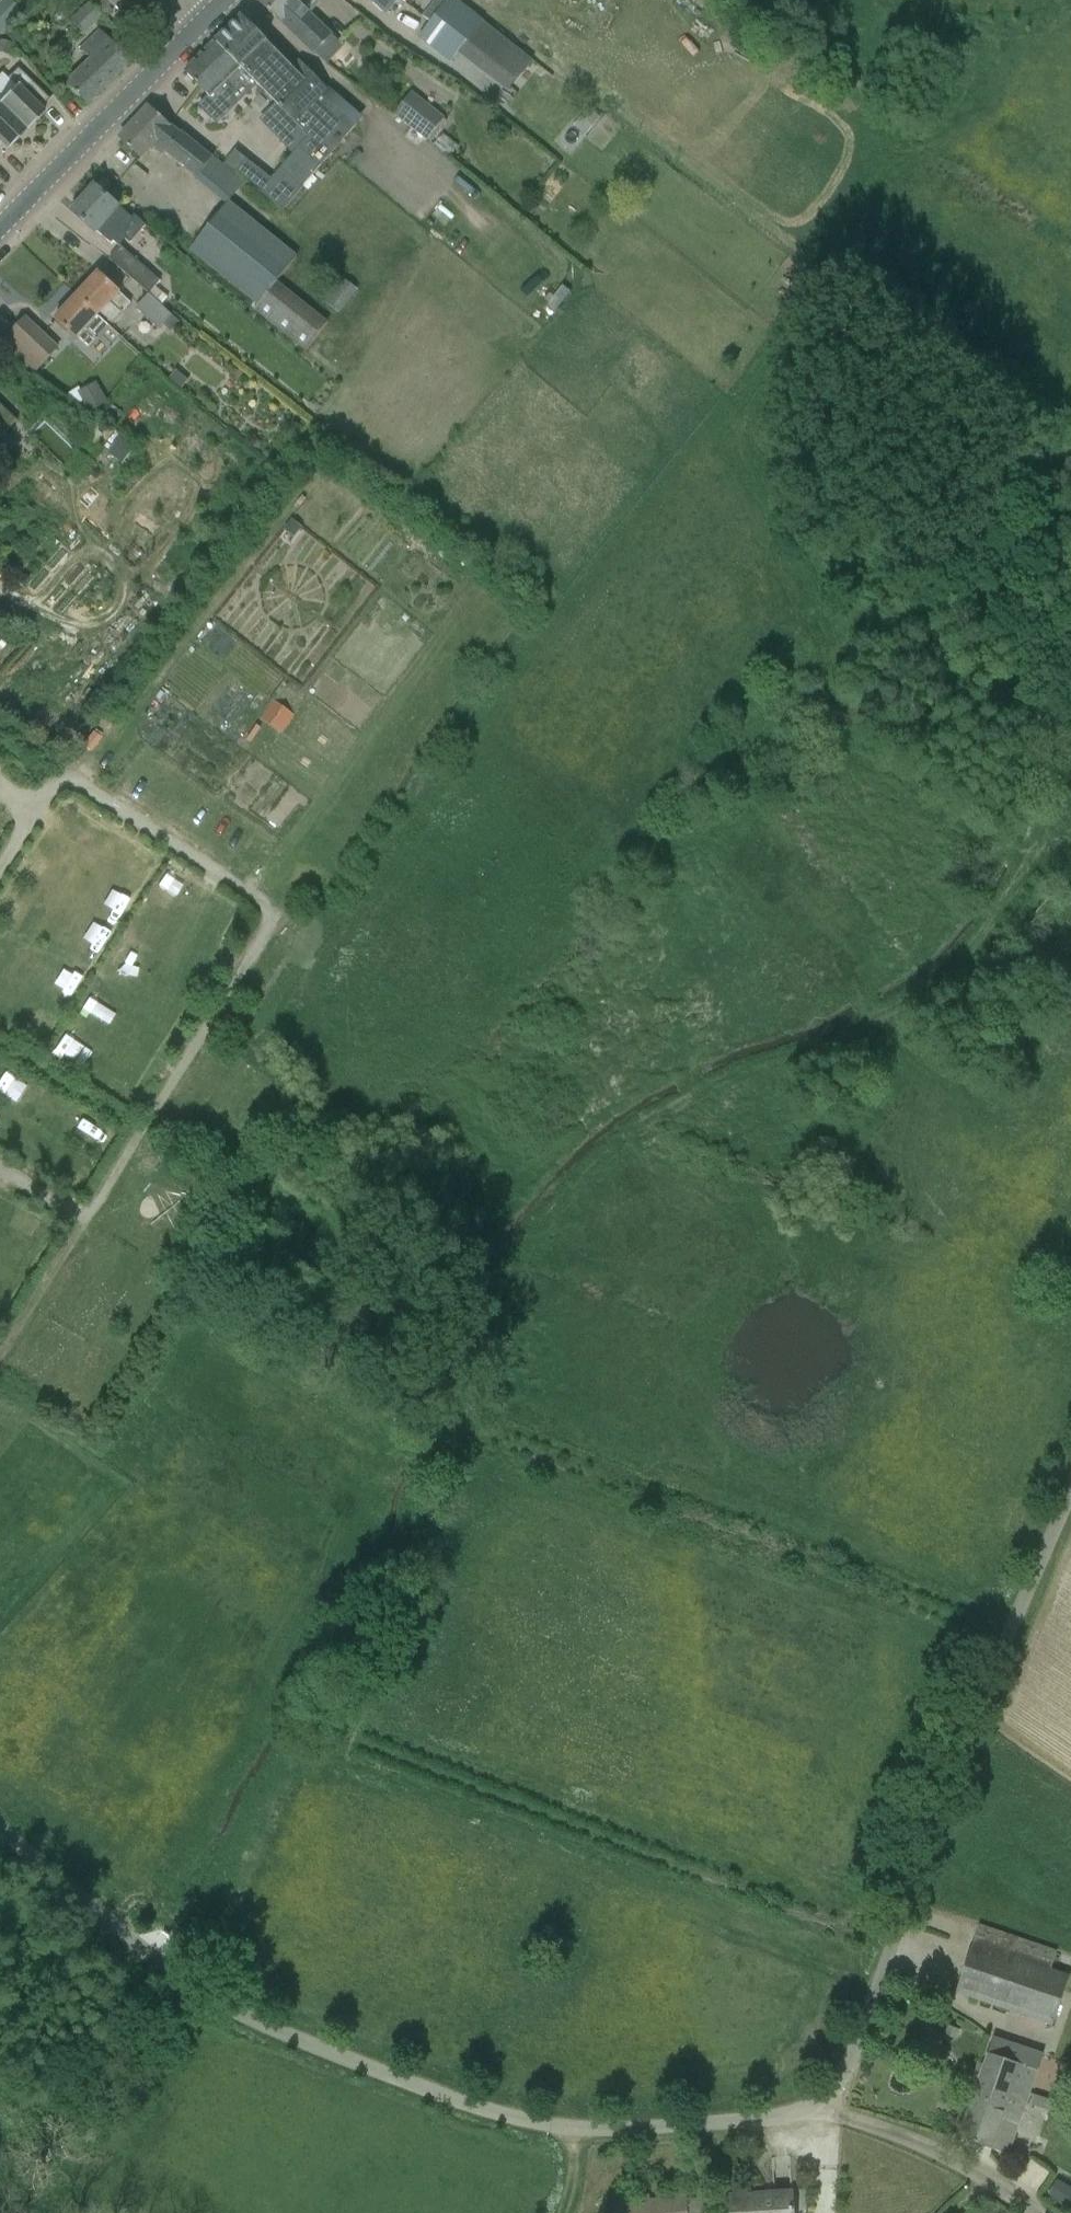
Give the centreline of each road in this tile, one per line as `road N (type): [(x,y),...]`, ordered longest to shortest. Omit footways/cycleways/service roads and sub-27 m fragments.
road 1 (unclassified): [(0,1835),(155,1961),(247,2022),(414,2088),(577,2130),(782,2117),(825,2097),(853,2059),(1006,1633),(1070,1494)]
road 2 (tertiary): [(0,224),(213,13)]
road 3 (track): [(1040,2212),(973,2167),(840,2116),(825,2097)]

